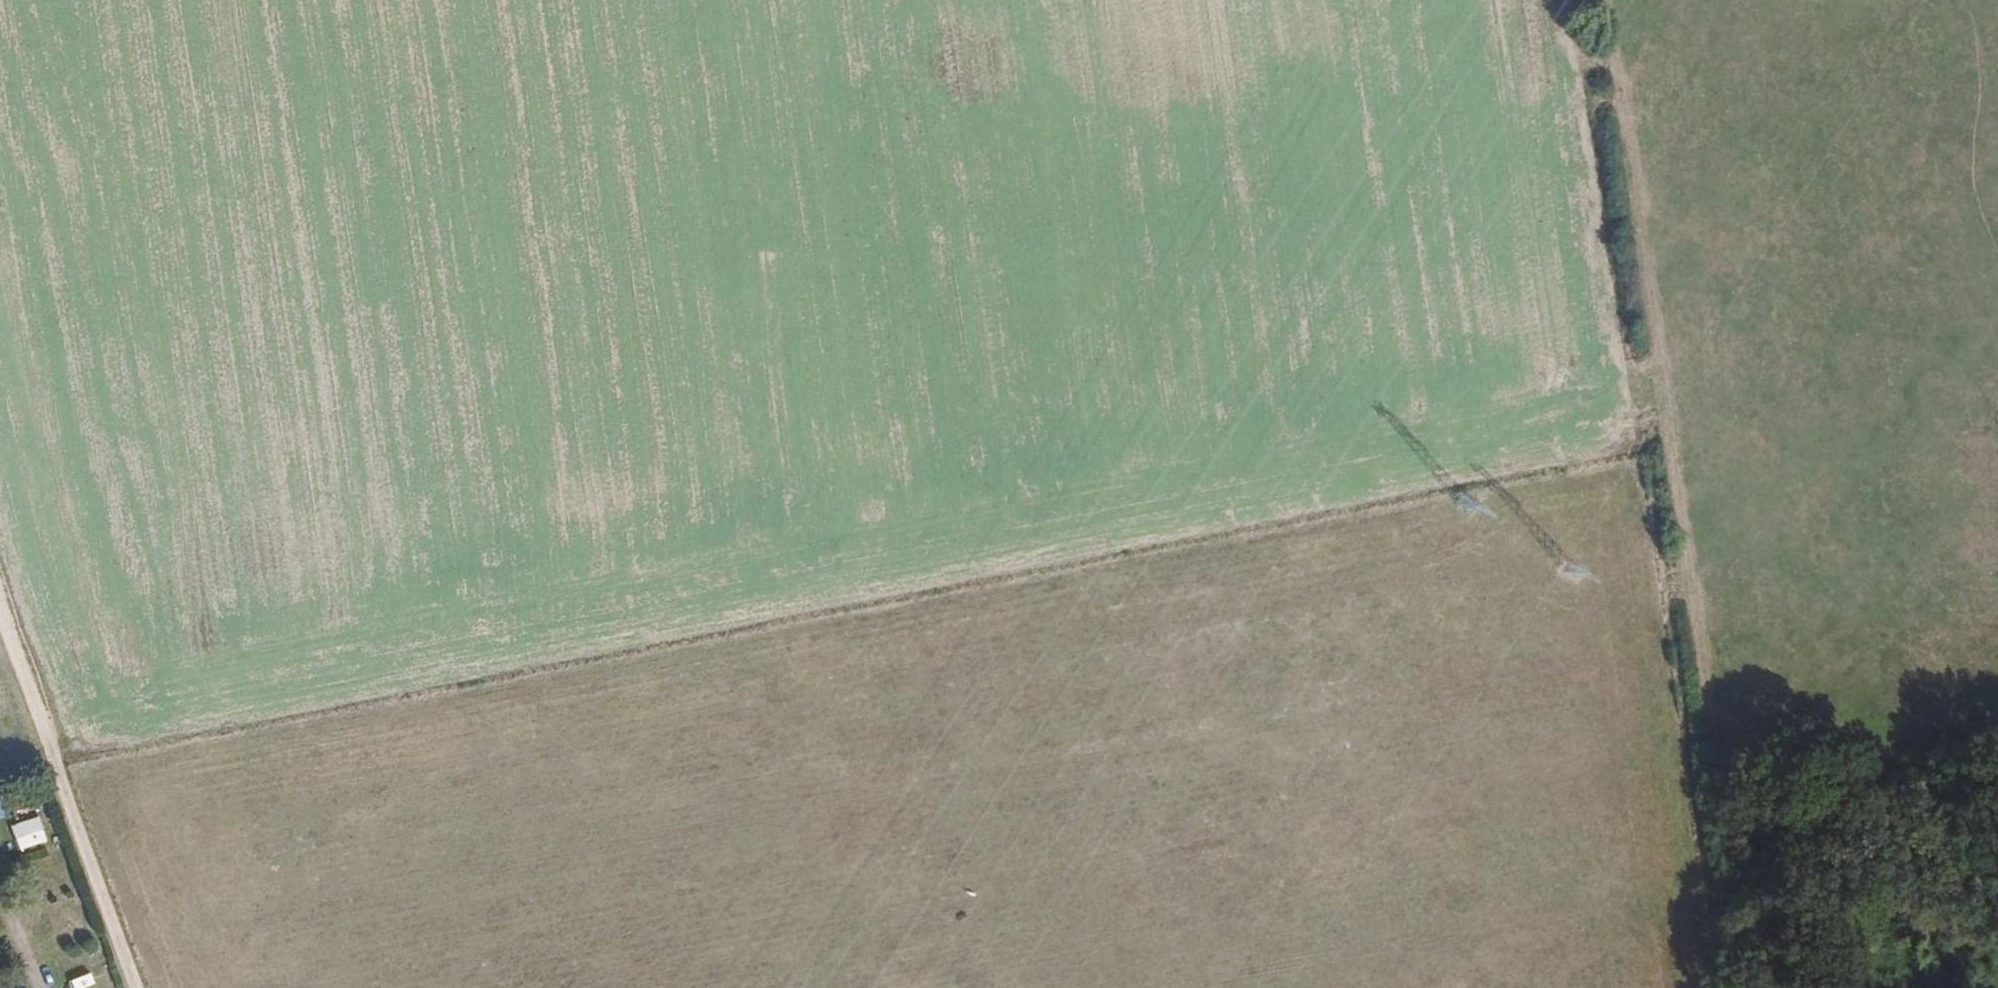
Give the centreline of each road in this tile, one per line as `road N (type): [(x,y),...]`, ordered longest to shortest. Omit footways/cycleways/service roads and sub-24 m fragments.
road 1 (track): [(145,987),(0,624)]

